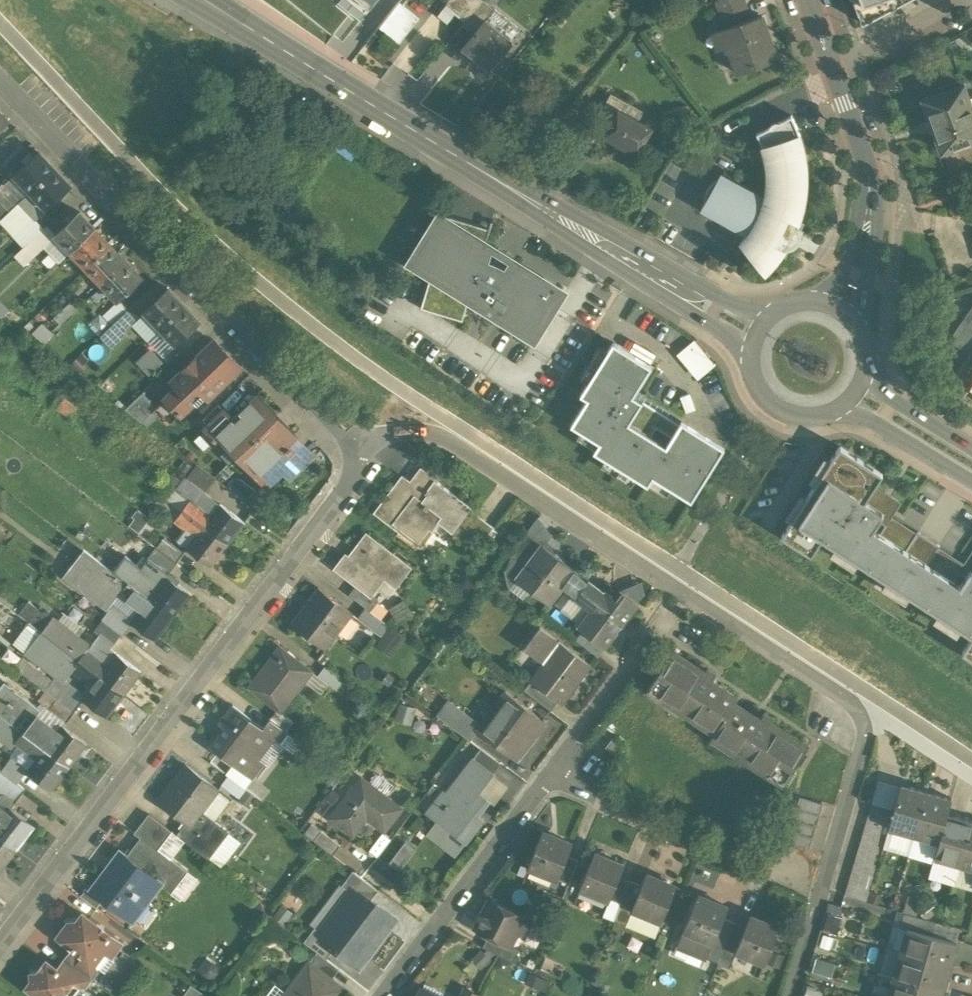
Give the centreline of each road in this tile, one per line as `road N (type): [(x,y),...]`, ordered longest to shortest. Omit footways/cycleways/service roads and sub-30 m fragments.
road 1 (secondary): [(759,328),(610,247),(207,0)]
road 2 (residential): [(0,935),(366,447)]
road 3 (residential): [(366,447),(0,81)]
road 4 (residential): [(840,310),(869,215),(861,147),(812,0)]
road 5 (residential): [(544,778),(821,895)]
road 6 (residential): [(383,995),(544,778)]
road 7 (residential): [(678,592),(876,720)]
road 8 (residential): [(544,778),(678,592)]
road 9 (residential): [(500,472),(678,592)]
road 10 (secondary): [(759,328),(749,372),(774,411),(819,421),(858,397)]
road 11 (residential): [(366,447),(403,431),(439,436),(500,472)]
road 12 (secondary): [(971,467),(858,397)]

